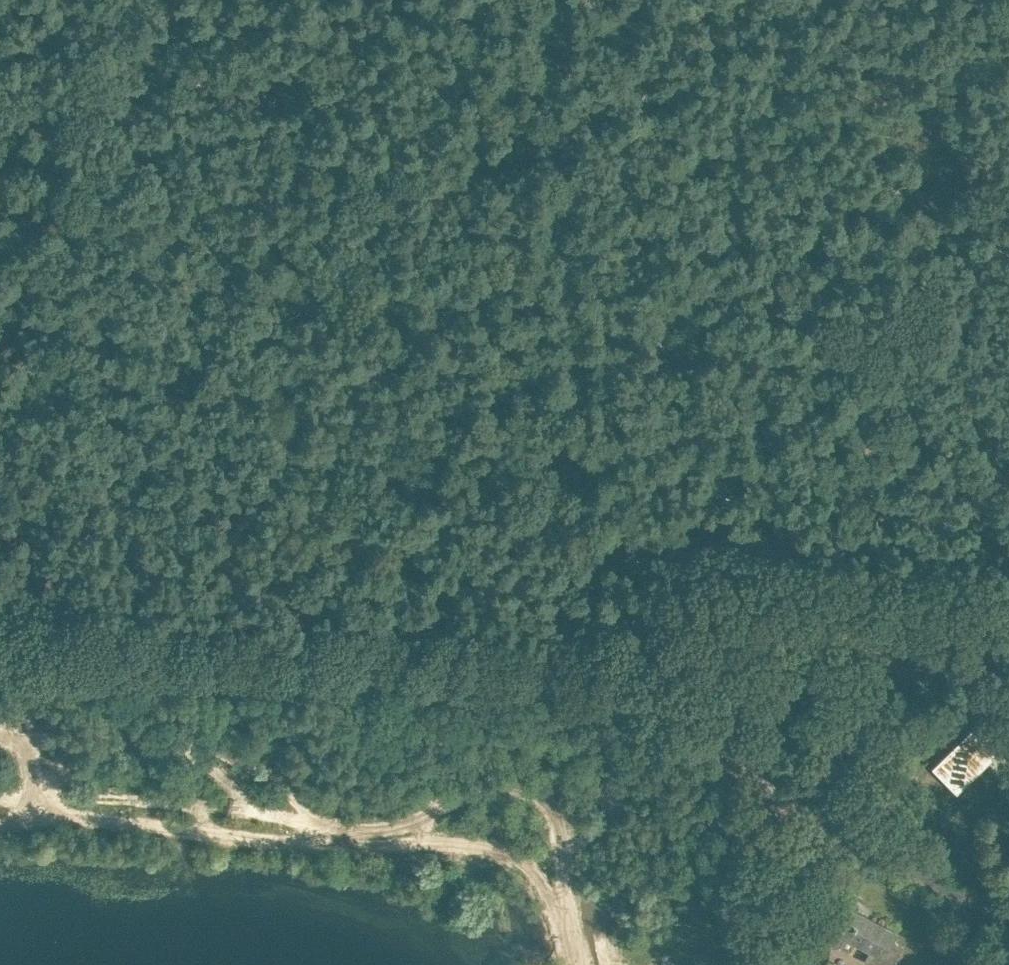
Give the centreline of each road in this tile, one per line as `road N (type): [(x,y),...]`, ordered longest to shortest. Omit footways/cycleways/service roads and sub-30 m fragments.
road 1 (unclassified): [(1008,918),(596,686),(0,666)]

